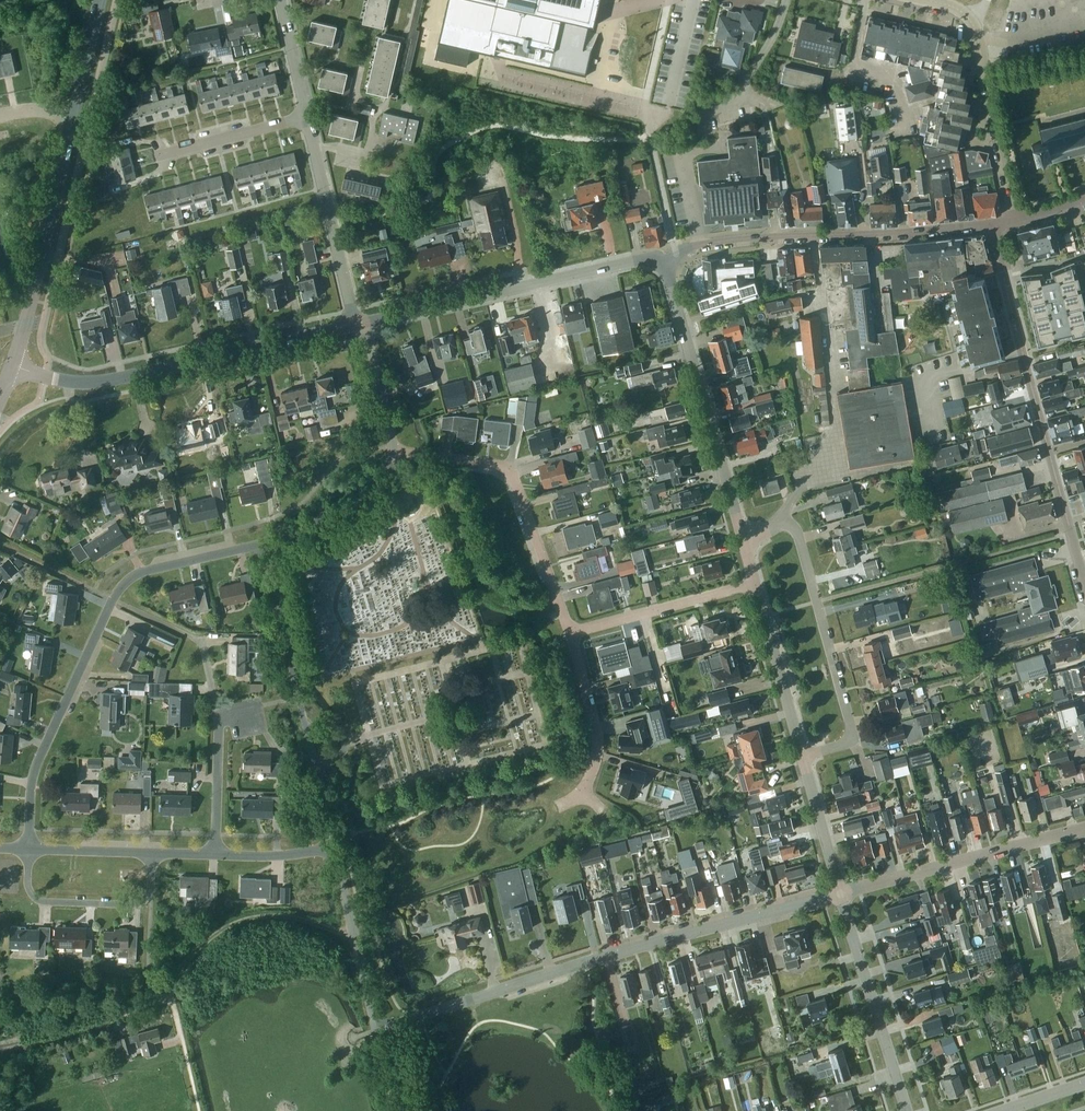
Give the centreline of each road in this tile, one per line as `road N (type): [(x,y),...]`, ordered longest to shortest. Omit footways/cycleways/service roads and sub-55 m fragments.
road 1 (residential): [(375,1024),(840,893)]
road 2 (residential): [(29,848),(36,764),(118,590),(145,570),(263,542)]
road 3 (tertiary): [(13,365),(100,0)]
road 4 (tertiary): [(13,365),(101,381),(359,323)]
road 5 (residential): [(802,755),(845,742),(851,726),(798,533),(781,522),(743,538)]
road 6 (residential): [(1084,583),(1003,277)]
road 7 (residential): [(334,847),(263,542)]
road 8 (tertiary): [(359,323),(663,257)]
road 9 (residential): [(663,257),(736,240),(964,227)]
road 10 (tertiary): [(743,538),(663,257)]
road 11 (residential): [(573,628),(509,470),(393,449)]
road 12 (residential): [(840,893),(1084,827)]
road 13 (tertiary): [(907,1110),(840,893)]
road 14 (track): [(354,934),(292,916),(245,919),(216,932),(183,964),(170,999)]
road 15 (residential): [(359,323),(307,116)]
road 16 (residential): [(29,848),(28,888),(45,902),(140,901),(150,890),(152,852)]
road 17 (residential): [(573,628),(755,583)]
road 18 (residential): [(375,1024),(334,847)]
road 19 (tertiary): [(802,755),(755,583)]
road 20 (track): [(170,999),(0,1050)]
road 21 (residential): [(582,791),(598,739),(573,628)]
road 22 (residential): [(263,542),(362,497),(384,475),(393,449)]
road 23 (residential): [(156,157),(307,116)]
road 24 (residential): [(1016,218),(985,73)]
road 25 (tertiary): [(840,893),(802,755)]
road 26 (residential): [(215,854),(218,714)]
road 27 (residential): [(393,449),(359,323)]
road 28 (residential): [(29,848),(152,852)]

